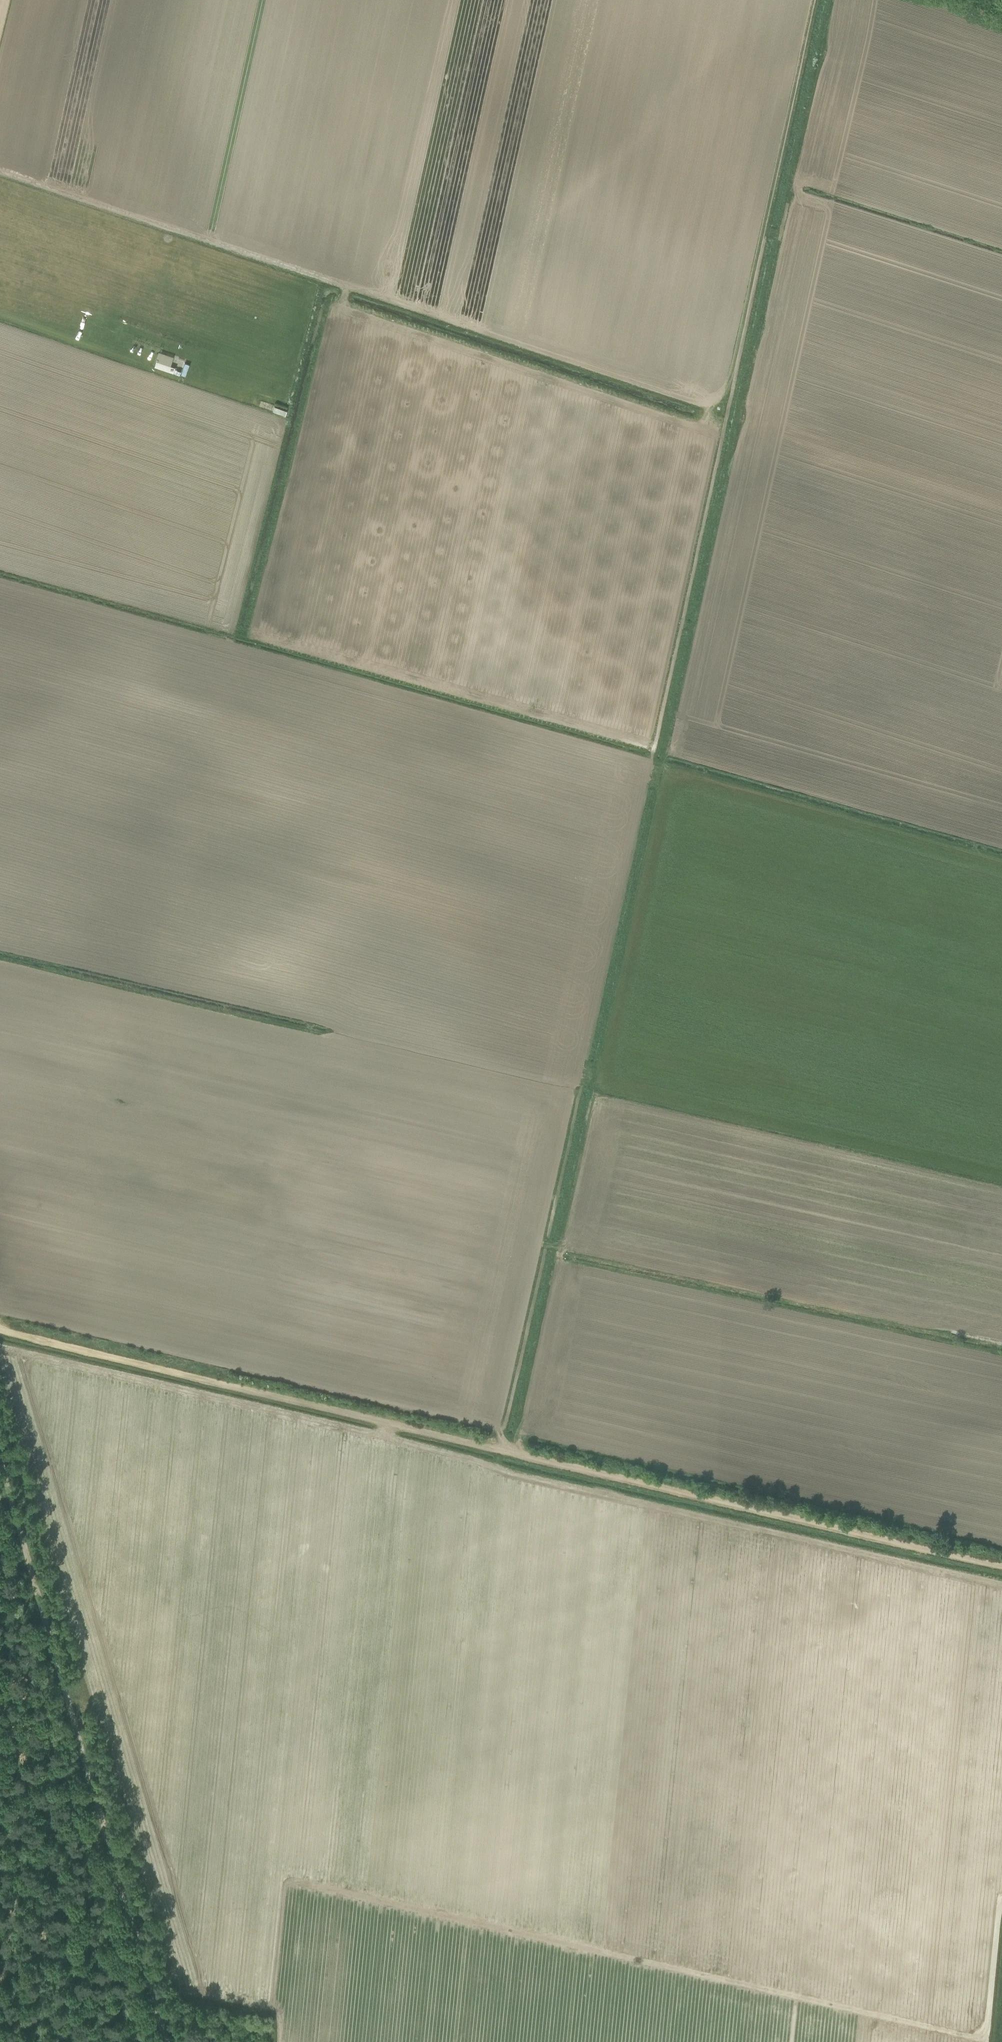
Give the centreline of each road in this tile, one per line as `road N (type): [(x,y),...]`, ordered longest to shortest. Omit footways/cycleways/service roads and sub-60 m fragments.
road 1 (track): [(1001,1567),(0,1331)]
road 2 (track): [(162,2041),(0,1456)]

